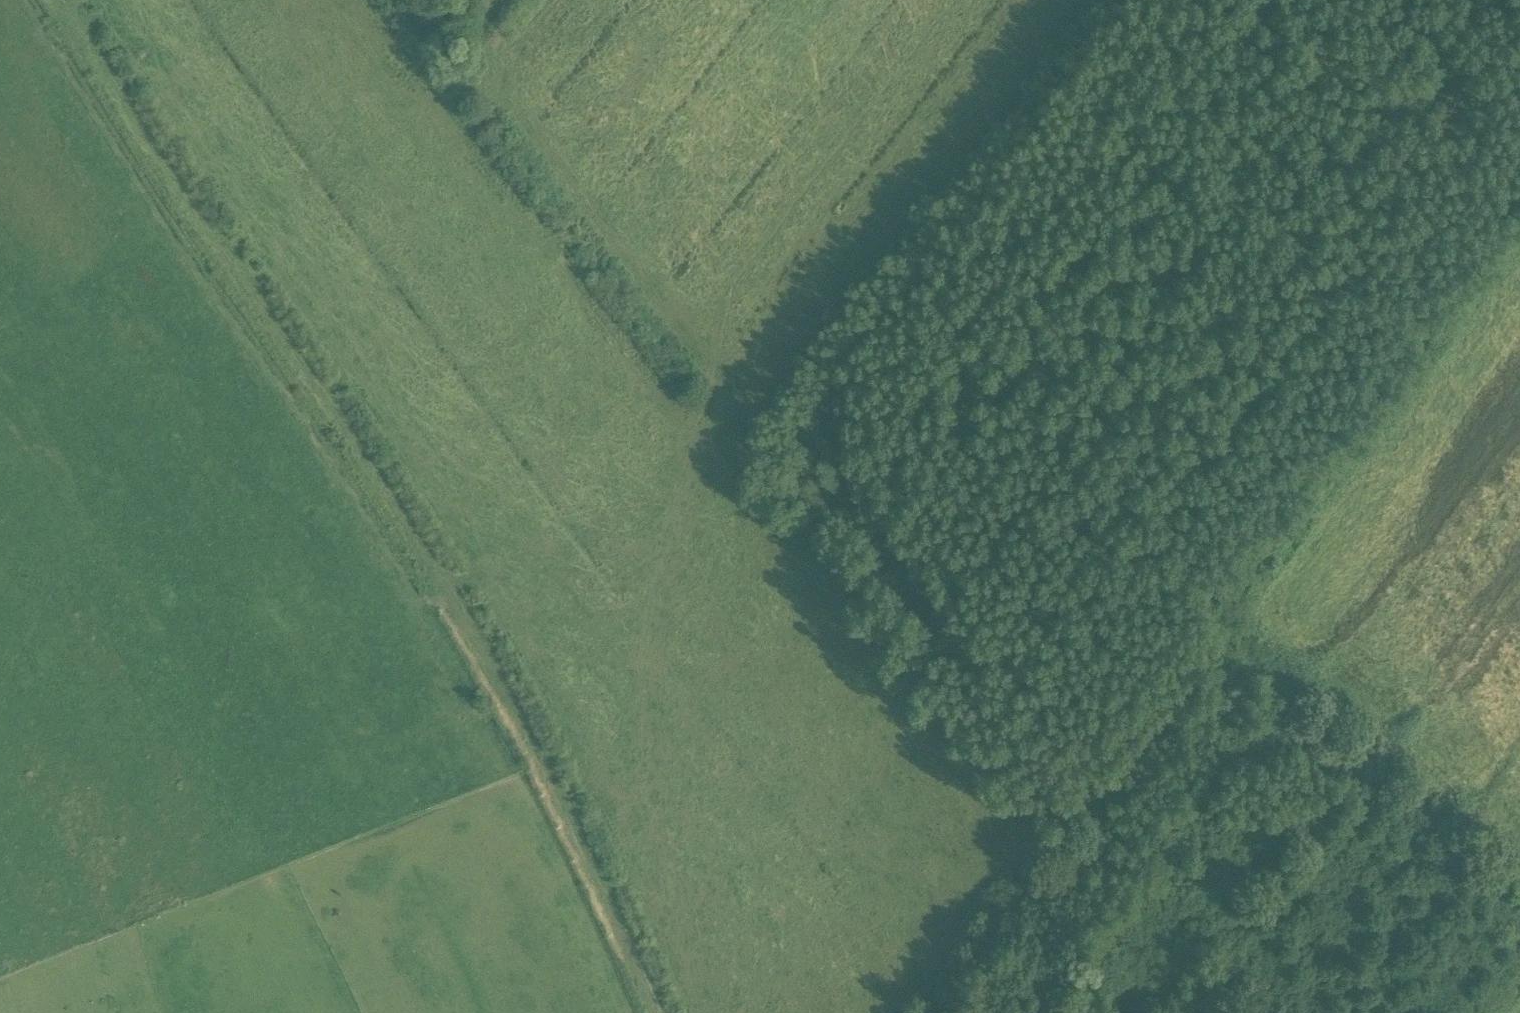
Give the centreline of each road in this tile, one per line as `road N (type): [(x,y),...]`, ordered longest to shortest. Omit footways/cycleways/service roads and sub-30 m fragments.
road 1 (track): [(655,1012),(558,785),(446,590),(63,0)]

